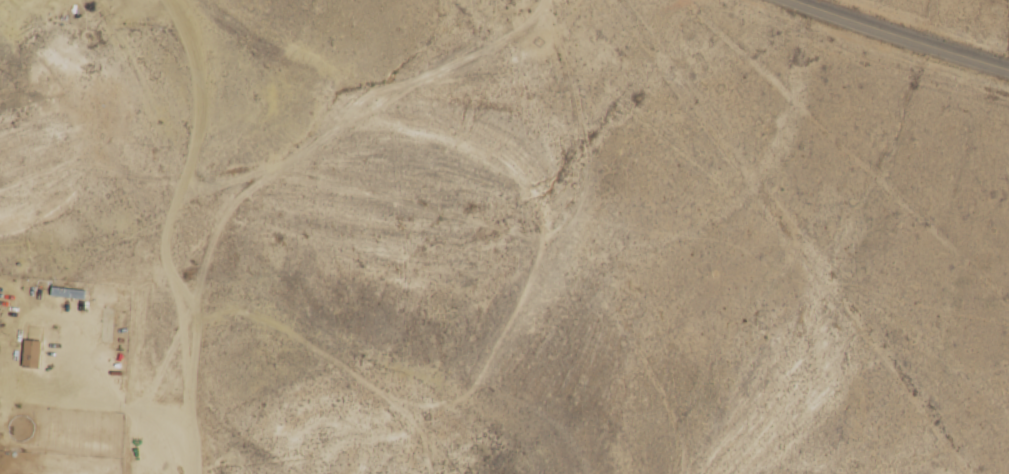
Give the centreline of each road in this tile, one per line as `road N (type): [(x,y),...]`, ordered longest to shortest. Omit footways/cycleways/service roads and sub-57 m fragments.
road 1 (residential): [(588,0),(537,85),(351,183),(182,250),(77,253)]
road 2 (residential): [(196,473),(182,250)]
road 3 (tertiary): [(1008,70),(808,0)]

